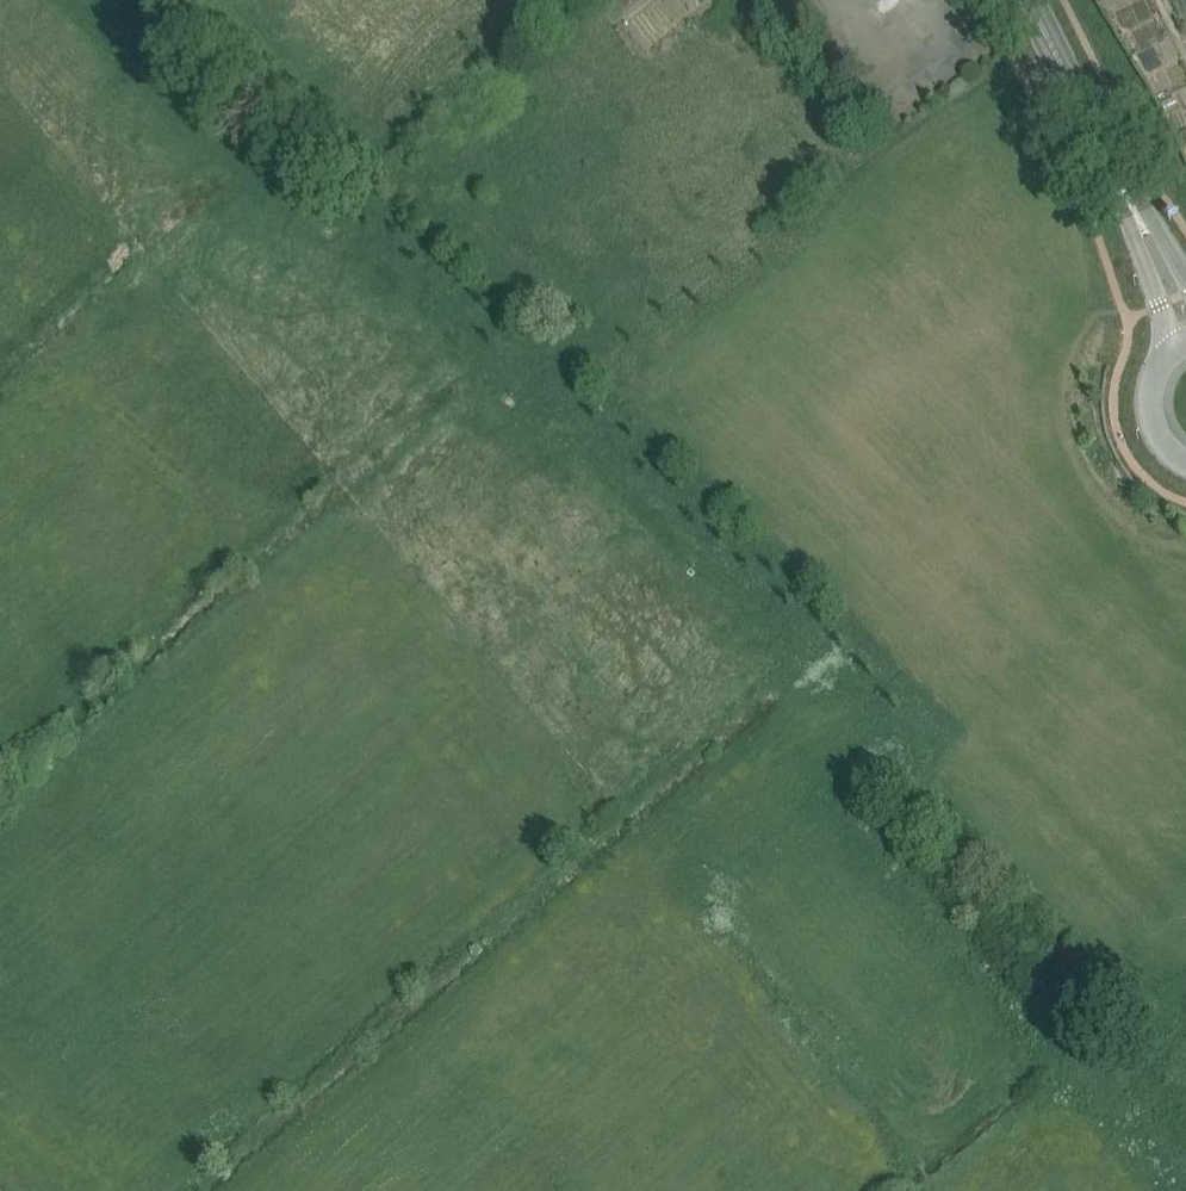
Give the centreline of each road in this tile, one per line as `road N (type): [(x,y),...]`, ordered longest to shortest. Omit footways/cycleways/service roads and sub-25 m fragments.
road 1 (primary): [(1185,318),(1035,0)]
road 2 (primary): [(1185,337),(1152,369),(1144,396),(1158,448),(1185,469)]

